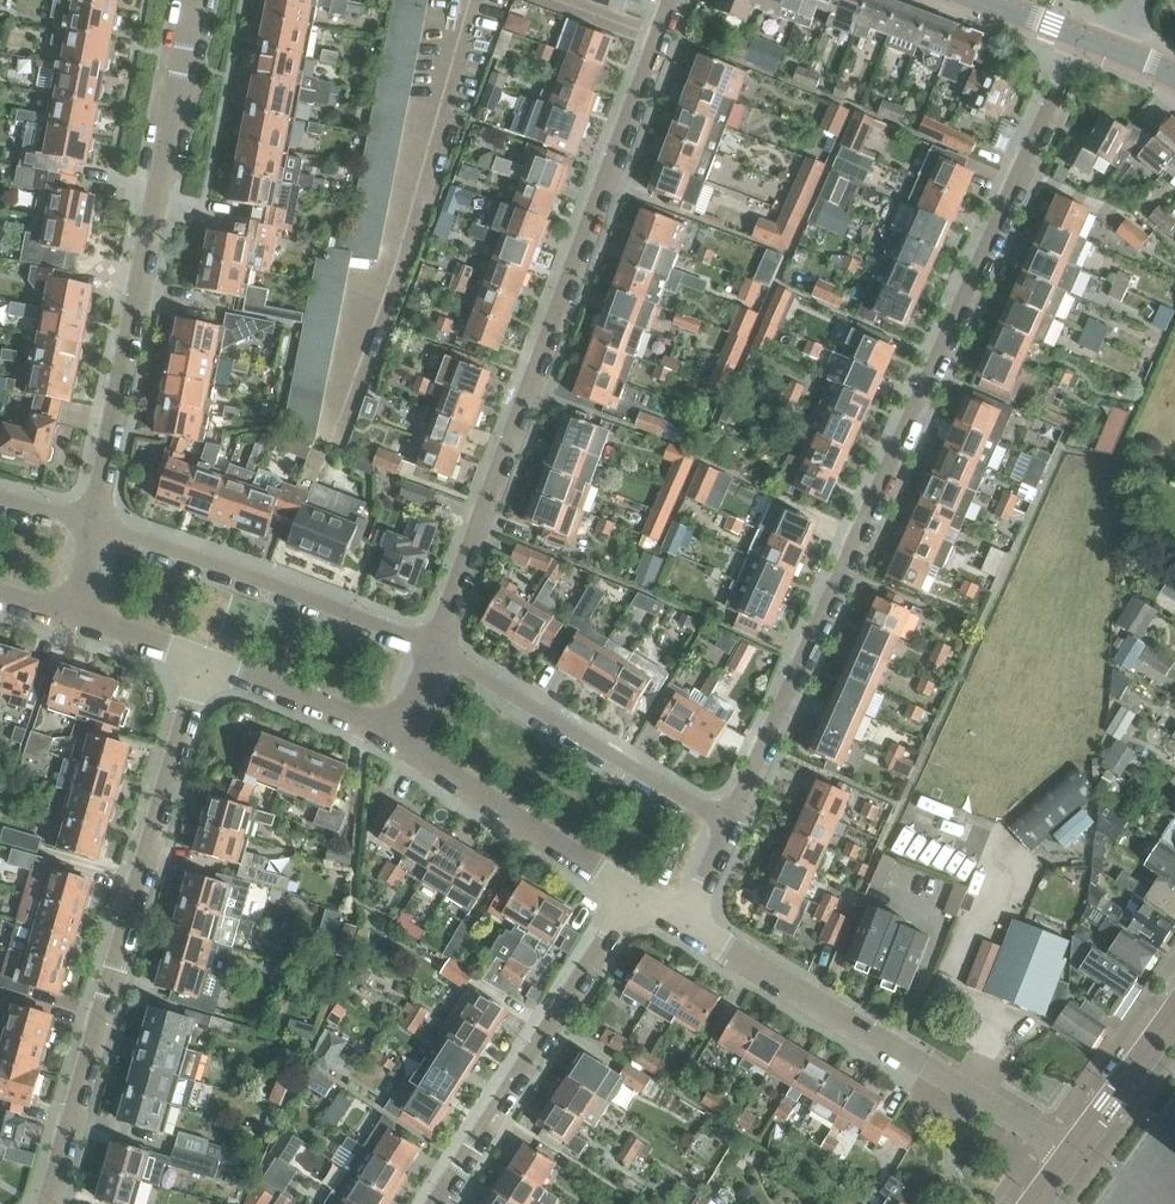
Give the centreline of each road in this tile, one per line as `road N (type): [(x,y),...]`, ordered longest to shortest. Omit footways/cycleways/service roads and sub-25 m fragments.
road 1 (residential): [(1079,37),(732,819)]
road 2 (residential): [(432,649),(671,0)]
road 3 (residential): [(49,1203),(202,659)]
road 4 (residential): [(94,523),(188,0)]
road 5 (residential): [(1073,1151),(686,924)]
road 6 (residential): [(431,1203),(630,897)]
road 7 (residential): [(432,649),(94,523)]
road 8 (residential): [(732,819),(432,649)]
road 9 (residential): [(630,897),(400,739)]
road 10 (residential): [(400,739),(202,659)]
road 11 (residential): [(1073,1151),(1174,1011)]
road 12 (residential): [(202,659),(71,616)]

